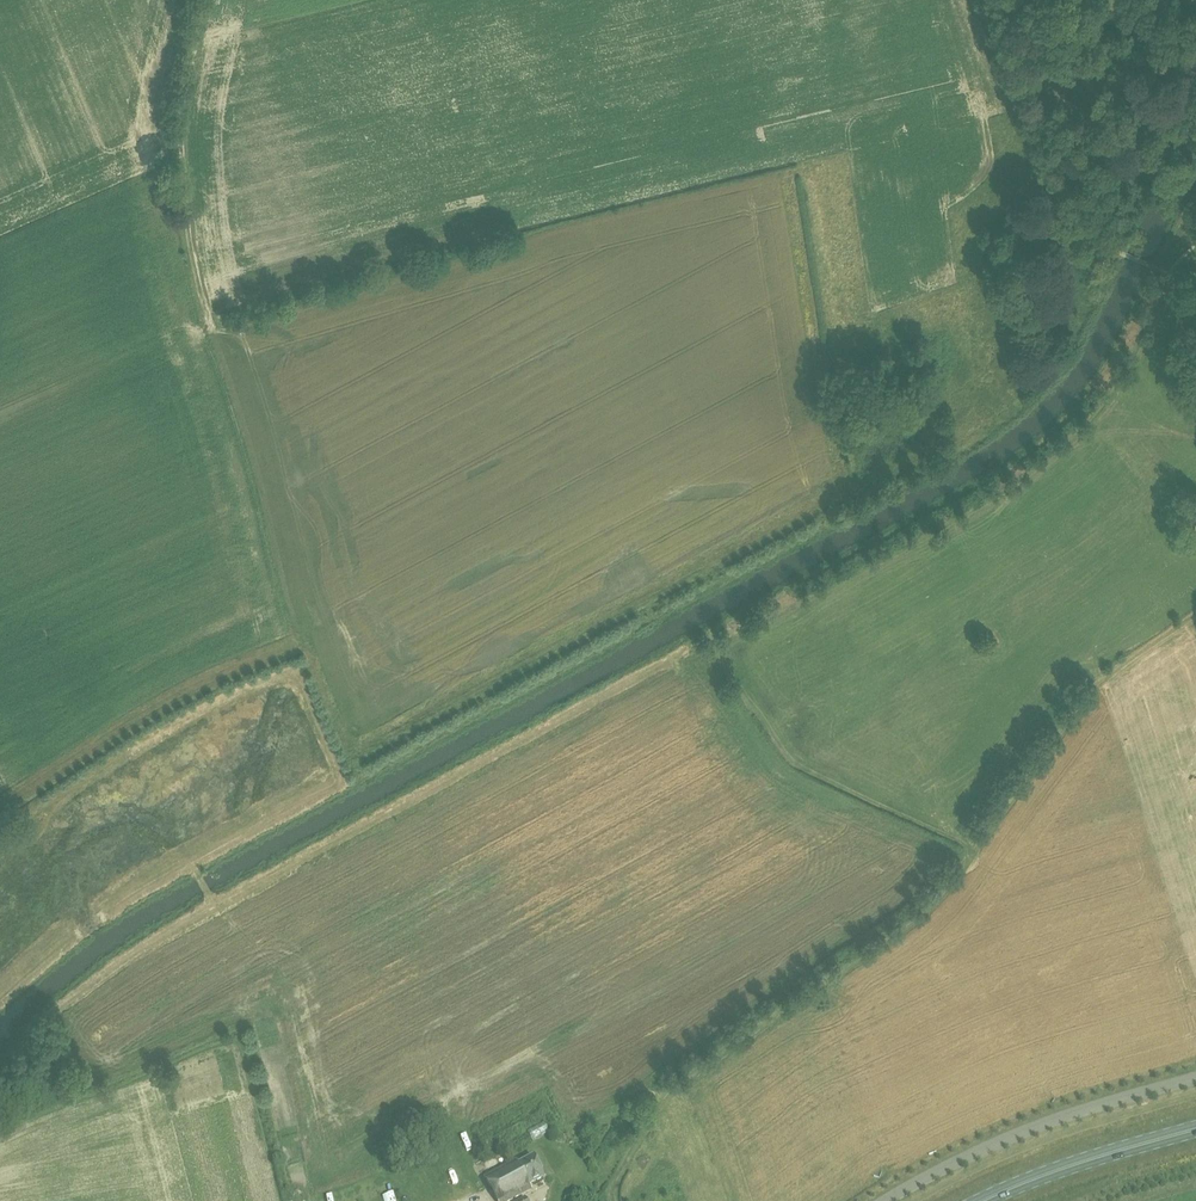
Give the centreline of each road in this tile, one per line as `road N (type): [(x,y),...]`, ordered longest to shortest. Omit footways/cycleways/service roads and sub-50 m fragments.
road 1 (track): [(616,1200),(622,1170),(676,1088),(889,952),(937,914),(980,853)]
road 2 (unclassified): [(1195,1075),(1036,1125),(883,1200)]
road 3 (primary): [(977,1200),(1195,1128)]
road 4 (track): [(980,853),(1094,696)]

